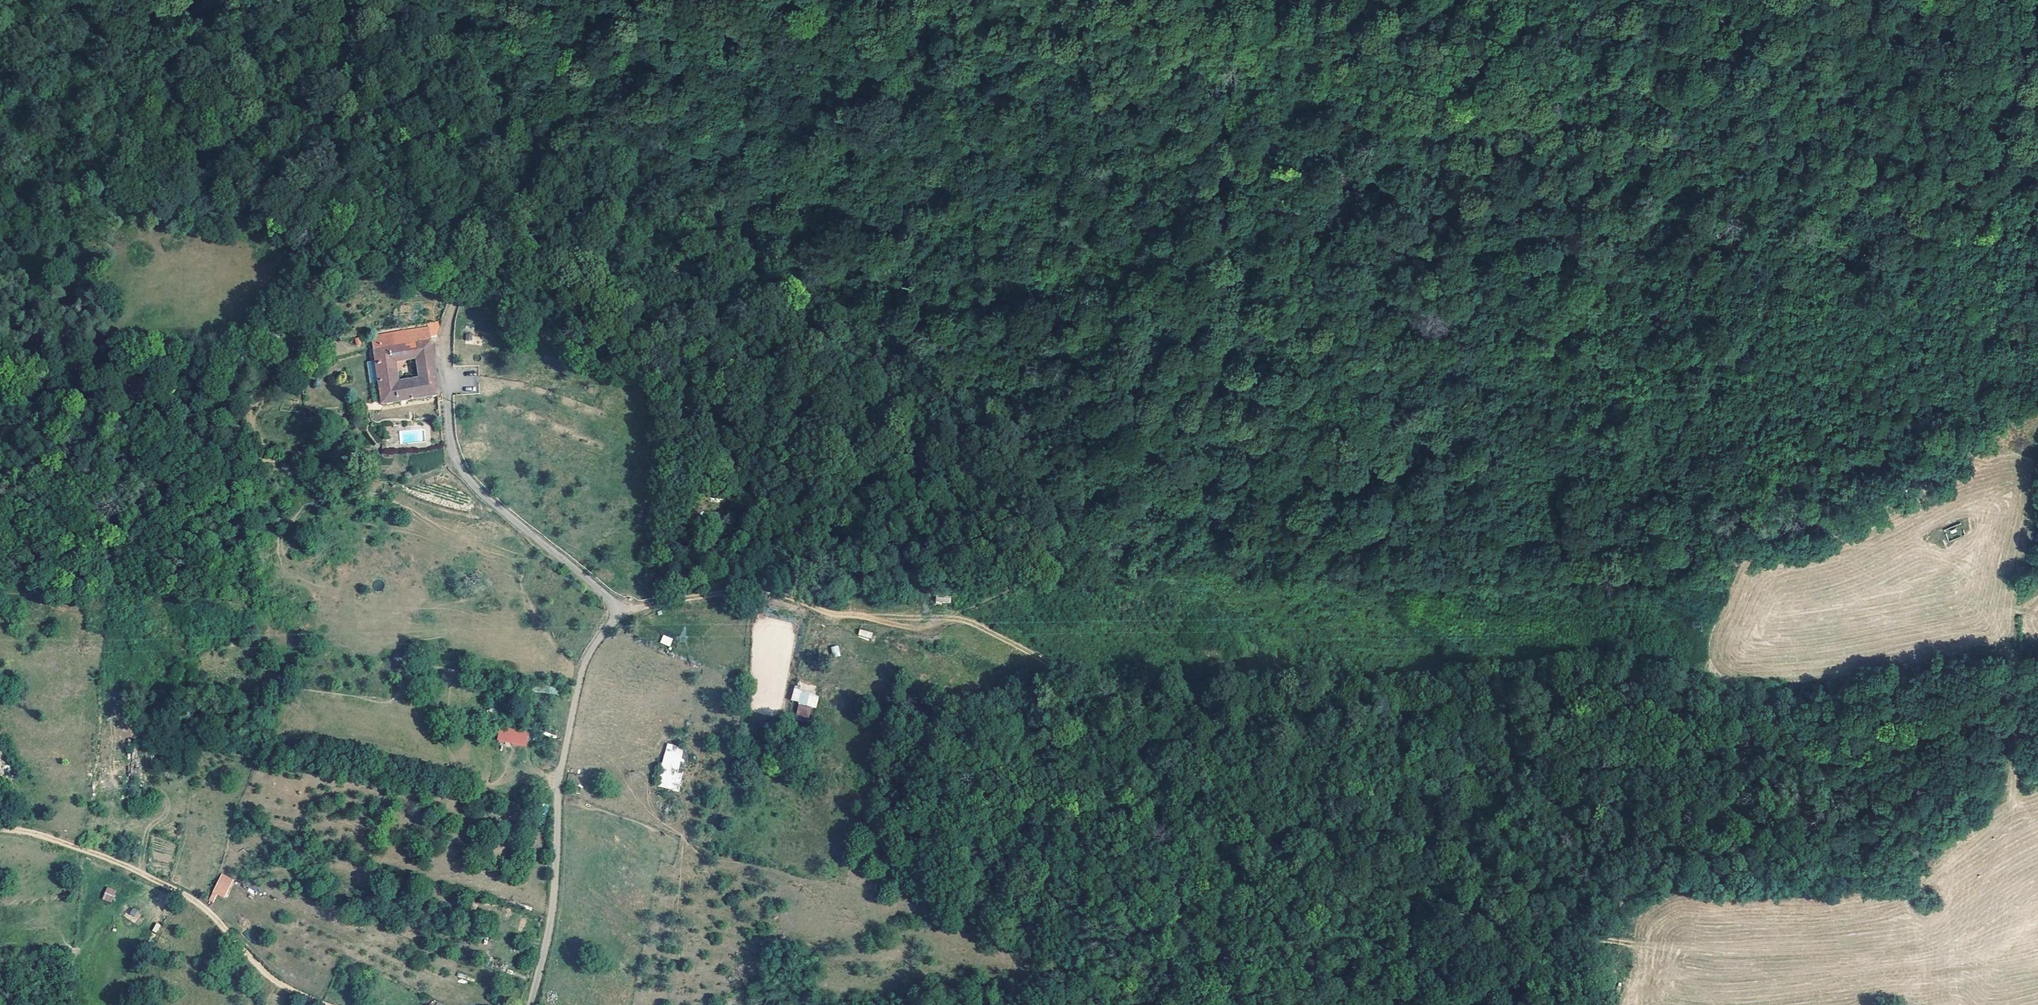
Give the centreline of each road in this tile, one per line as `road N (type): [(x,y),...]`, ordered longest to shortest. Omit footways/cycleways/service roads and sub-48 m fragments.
road 1 (track): [(1912,313),(1934,396),(1923,426),(1893,455),(1801,498),(1696,515),(1628,502),(1511,527),(1415,504),(1191,500),(946,611),(866,620),(742,594),(615,612)]
road 2 (residential): [(531,1004),(551,919),(569,726),(586,662),(615,612),(457,462),(445,340),(453,304)]
road 3 (track): [(0,829),(79,848),(178,892),(269,977),(325,1004)]

